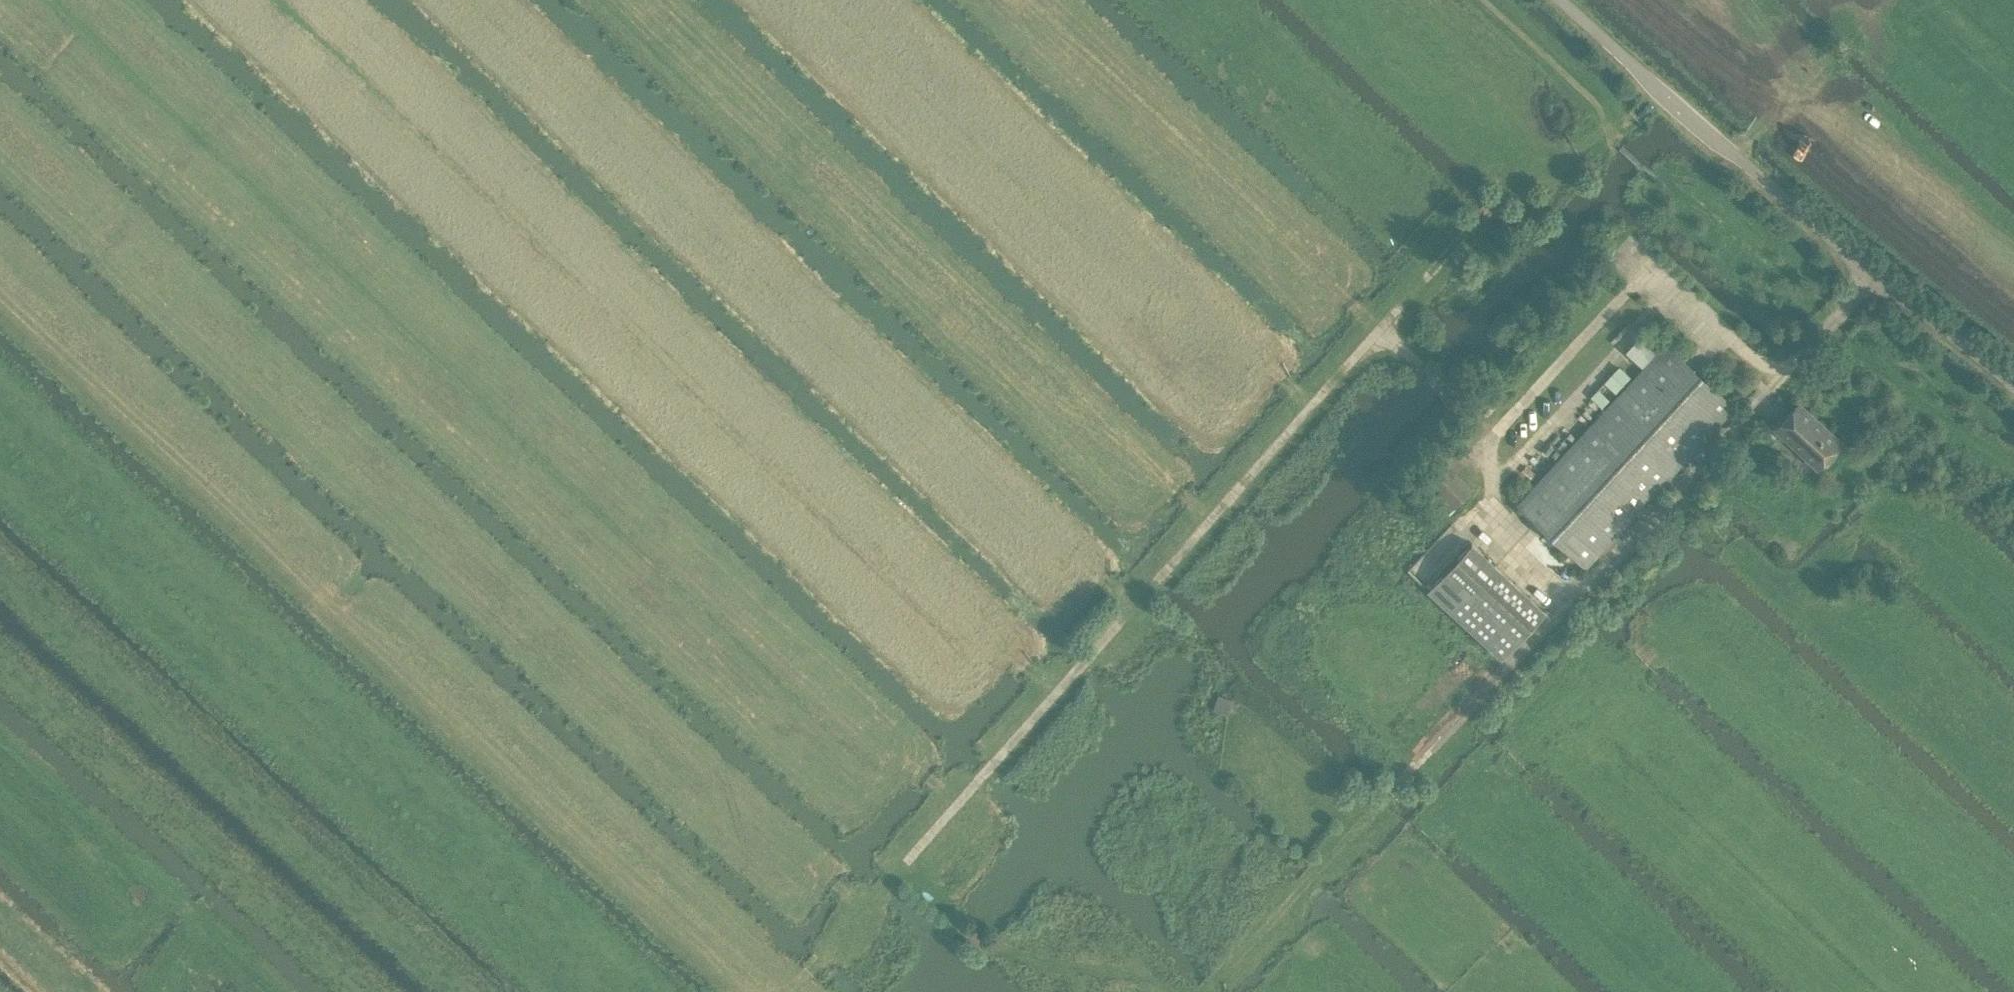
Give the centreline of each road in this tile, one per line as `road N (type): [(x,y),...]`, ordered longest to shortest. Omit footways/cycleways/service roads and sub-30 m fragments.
road 1 (track): [(332,414),(862,913),(1384,330),(1497,435)]
road 2 (tertiary): [(2013,390),(1720,147),(1558,0)]
road 3 (track): [(1205,991),(1476,698)]
road 4 (track): [(1384,330),(1527,174),(1638,116),(1661,93)]
road 5 (track): [(1174,991),(989,942),(905,865)]
road 6 (track): [(1884,0),(1734,152)]
road 7 (track): [(656,859),(795,991)]

